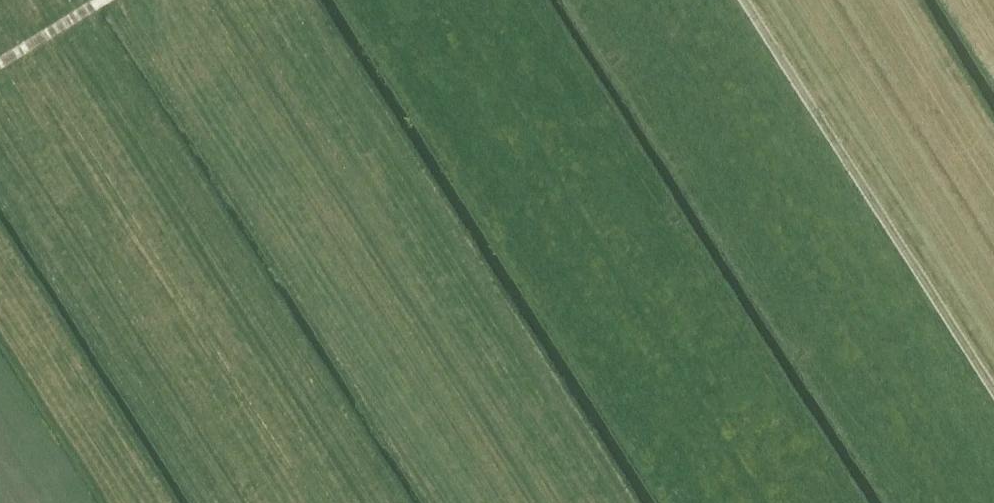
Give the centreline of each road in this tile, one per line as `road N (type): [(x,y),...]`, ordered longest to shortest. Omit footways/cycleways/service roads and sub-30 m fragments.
road 1 (track): [(993,394),(742,0)]
road 2 (track): [(115,0),(0,72)]

